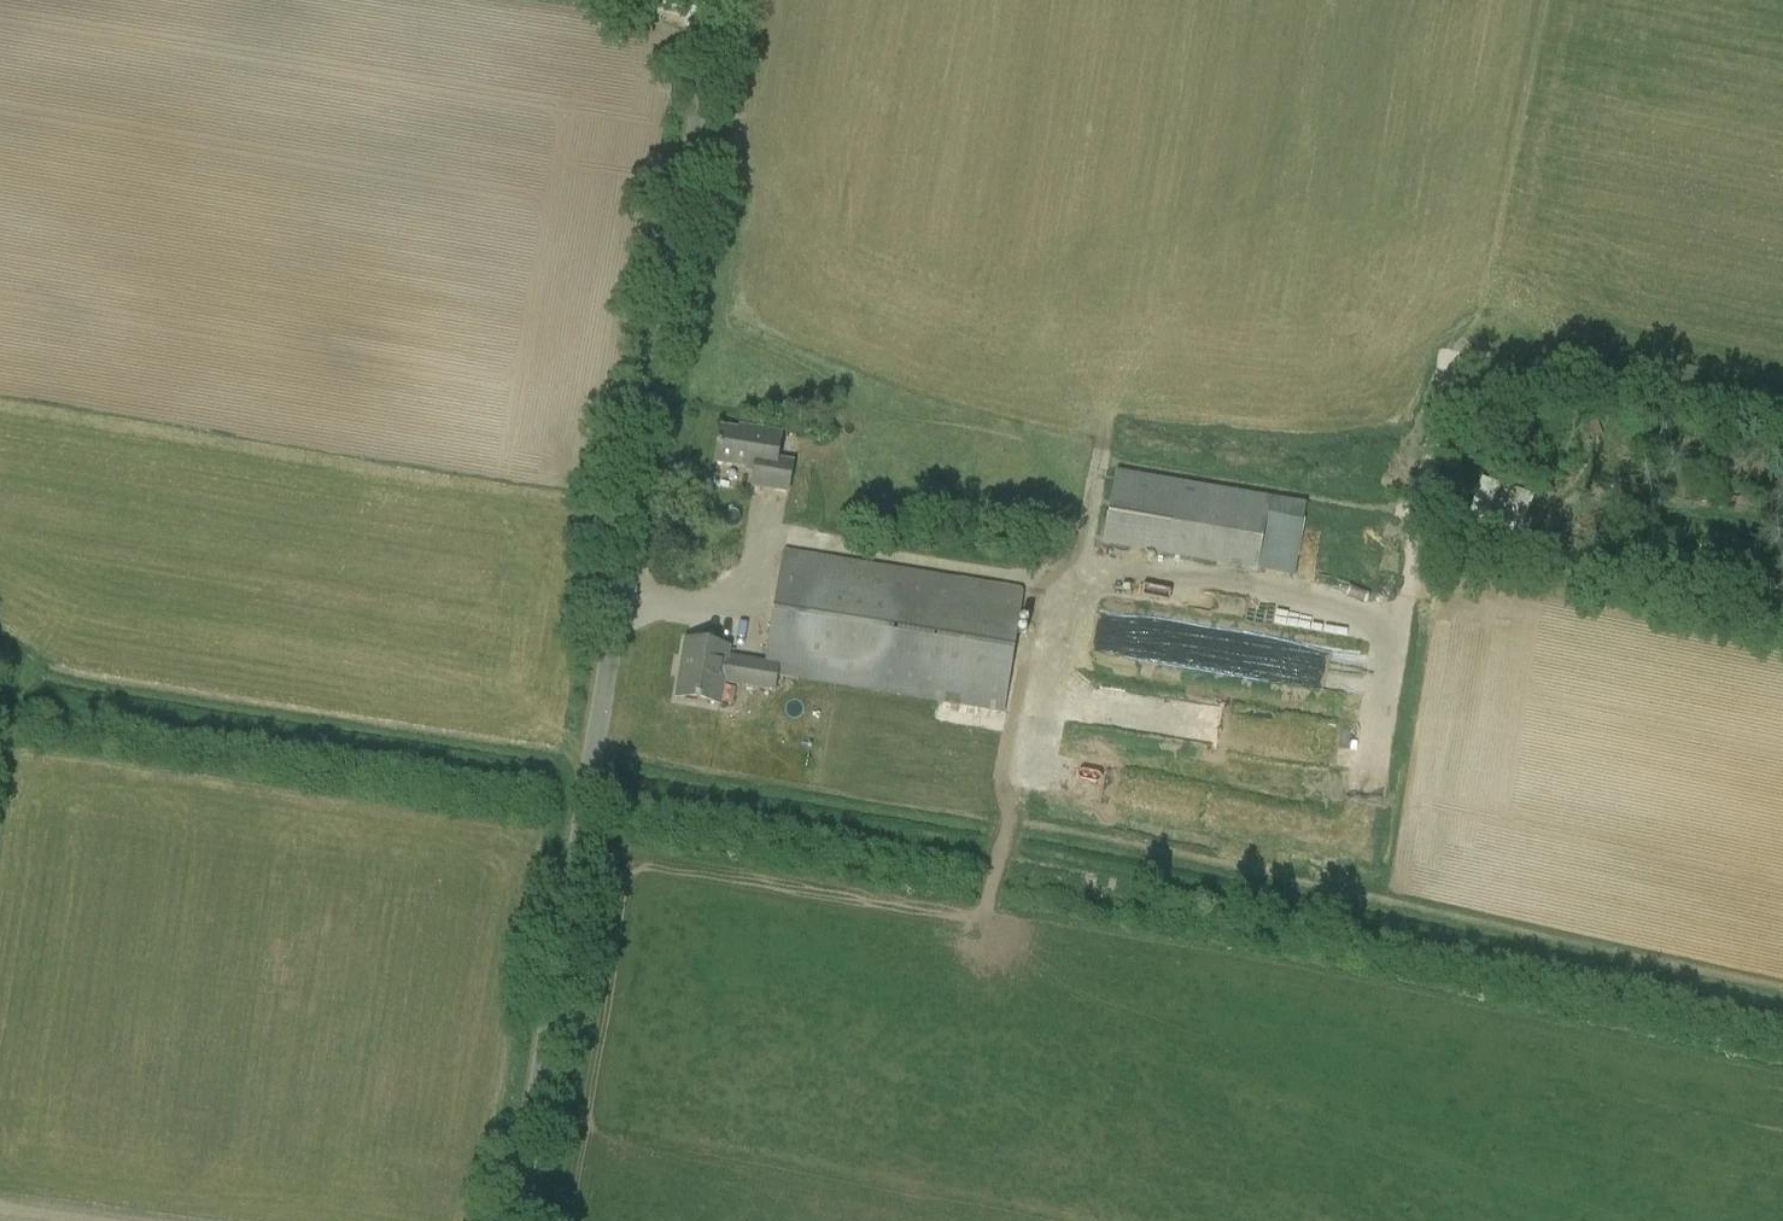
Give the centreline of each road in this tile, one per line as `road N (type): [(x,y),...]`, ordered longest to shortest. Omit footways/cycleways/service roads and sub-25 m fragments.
road 1 (unclassified): [(514,1220),(589,792),(708,0)]

